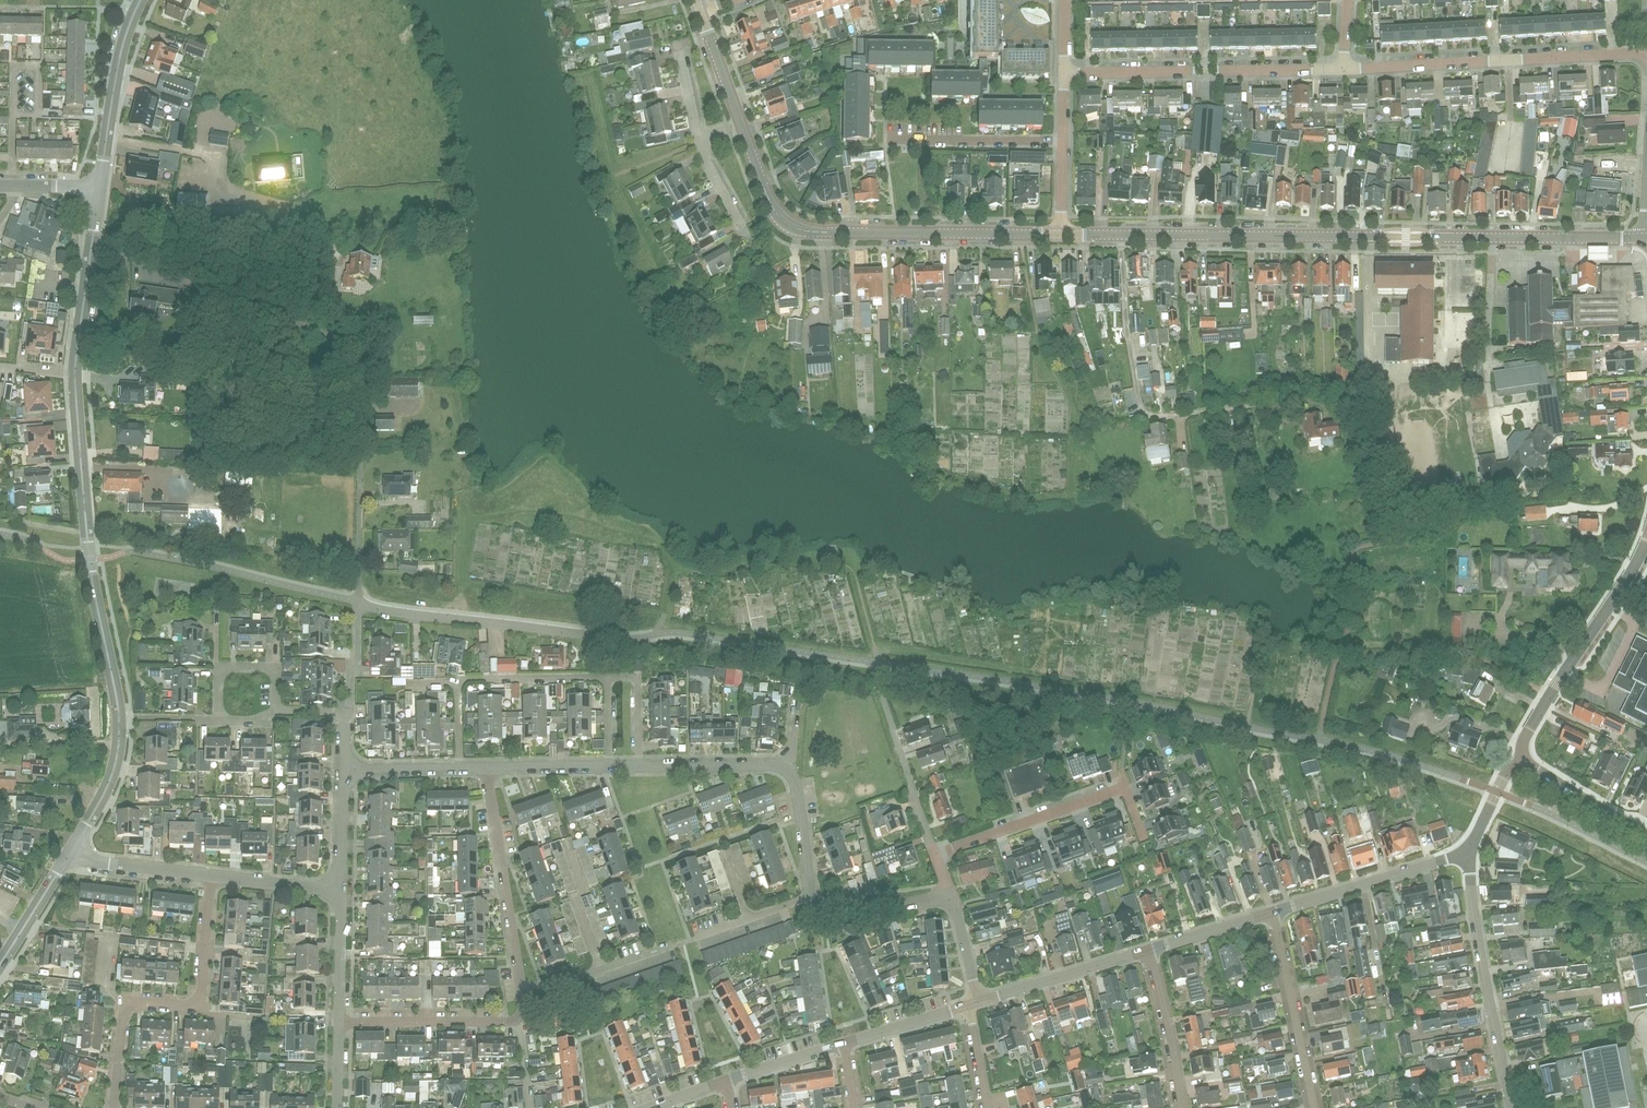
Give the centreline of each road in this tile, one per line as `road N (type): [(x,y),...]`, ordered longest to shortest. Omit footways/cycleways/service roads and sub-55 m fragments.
road 1 (tertiary): [(1646,237),(1061,234)]
road 2 (secondary): [(71,850),(112,782),(121,735),(90,571),(74,373)]
road 3 (unclassified): [(360,485),(361,375),(352,346),(92,237)]
road 4 (tertiary): [(1061,234),(798,229),(772,206),(741,124)]
road 5 (residential): [(1342,69),(1646,52)]
road 6 (residential): [(521,990),(810,898)]
road 7 (residential): [(113,1107),(121,1014),(142,1001),(200,1003),(214,877)]
road 8 (residential): [(1065,72),(1342,69)]
road 9 (residential): [(935,854),(1119,786),(1144,843)]
road 10 (residential): [(1513,1107),(1468,853)]
road 11 (tertiary): [(1518,759),(1646,539)]
road 12 (residential): [(521,990),(486,768)]
road 13 (residential): [(358,602),(391,613),(571,633)]
road 14 (residential): [(338,1021),(510,1021),(521,1013),(521,990)]
road 15 (residential): [(1274,911),(1468,853)]
road 16 (residential): [(1274,911),(1314,1107)]
road 17 (secondary): [(98,189),(126,34),(141,0)]
road 18 (residential): [(980,1001),(1146,950)]
road 19 (residential): [(1064,141),(891,140)]
road 20 (residential): [(1181,1107),(1146,950)]
road 21 (residential): [(789,773),(640,765)]
road 22 (residential): [(458,682),(607,678)]
road 23 (tertiary): [(1646,833),(1518,759)]
road 24 (residential): [(214,877),(111,865),(71,850)]
road 25 (residential): [(810,898),(839,913),(951,896)]
road 26 (residential): [(275,711),(275,674),(226,668),(220,714),(228,721)]
road 27 (secondary): [(74,373),(92,237)]
road 28 (secondary): [(0,964),(71,850)]
road 29 (residential): [(1146,950),(1274,911)]
road 30 (residential): [(935,854),(893,727)]
road 31 (residential): [(843,1042),(970,1004)]
road 32 (residential): [(338,1021),(340,892)]
road 33 (residential): [(340,892),(214,877)]
road 34 (residential): [(810,898),(789,773)]
road 35 (residential): [(609,766),(486,768)]
road 36 (residential): [(340,892),(342,770)]
road 37 (residential): [(727,1079),(843,1042)]

